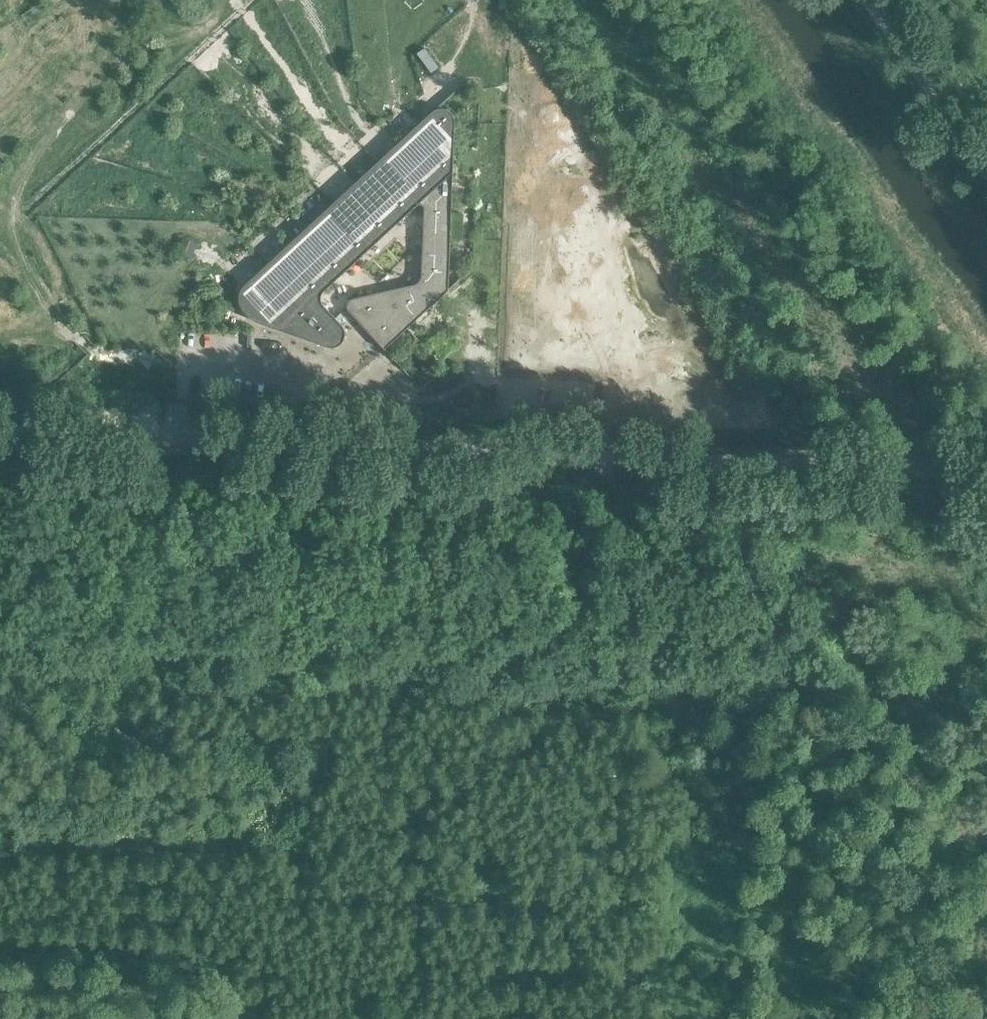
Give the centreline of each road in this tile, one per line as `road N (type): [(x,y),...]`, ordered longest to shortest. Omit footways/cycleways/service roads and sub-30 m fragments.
road 1 (unclassified): [(986,479),(916,466),(0,427)]

